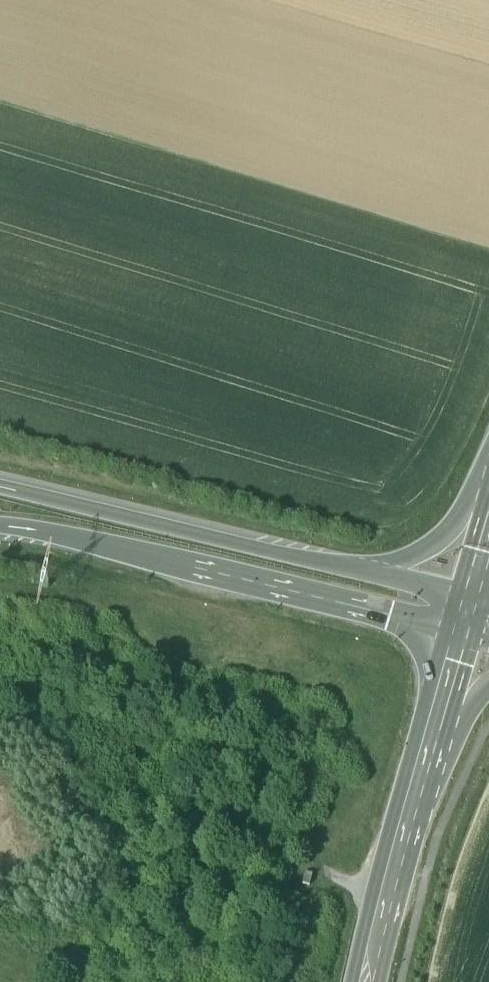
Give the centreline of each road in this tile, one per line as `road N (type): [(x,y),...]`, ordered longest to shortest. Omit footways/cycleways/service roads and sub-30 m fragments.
road 1 (motorway): [(0,538),(130,551),(426,621),(468,615)]
road 2 (motorway): [(367,575),(0,491)]
road 3 (secondary): [(369,981),(428,772)]
road 4 (secondary): [(428,772),(468,615)]
road 5 (motorway): [(488,478),(442,541),(367,575)]

